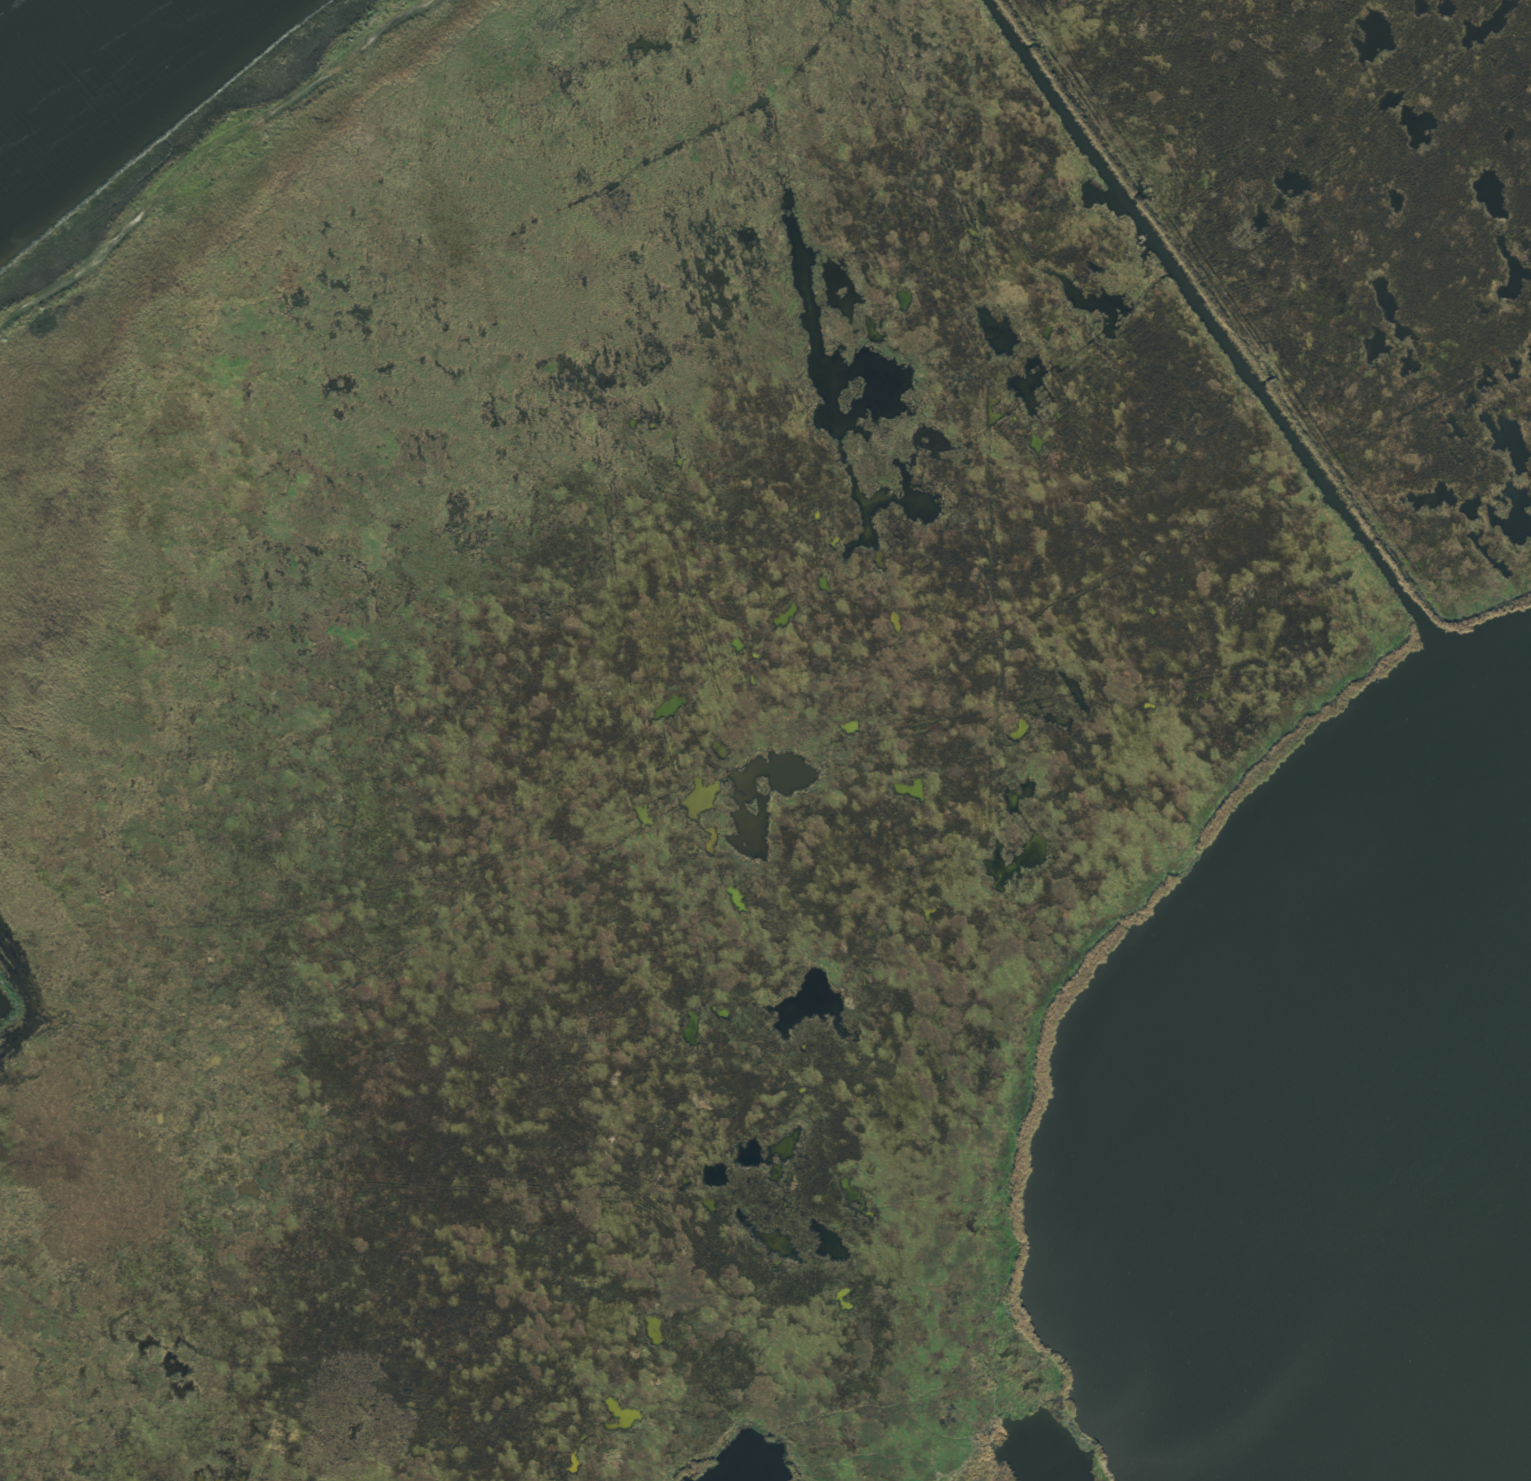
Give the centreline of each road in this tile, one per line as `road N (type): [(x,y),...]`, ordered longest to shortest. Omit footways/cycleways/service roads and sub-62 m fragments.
road 1 (residential): [(0,345),(409,0)]

